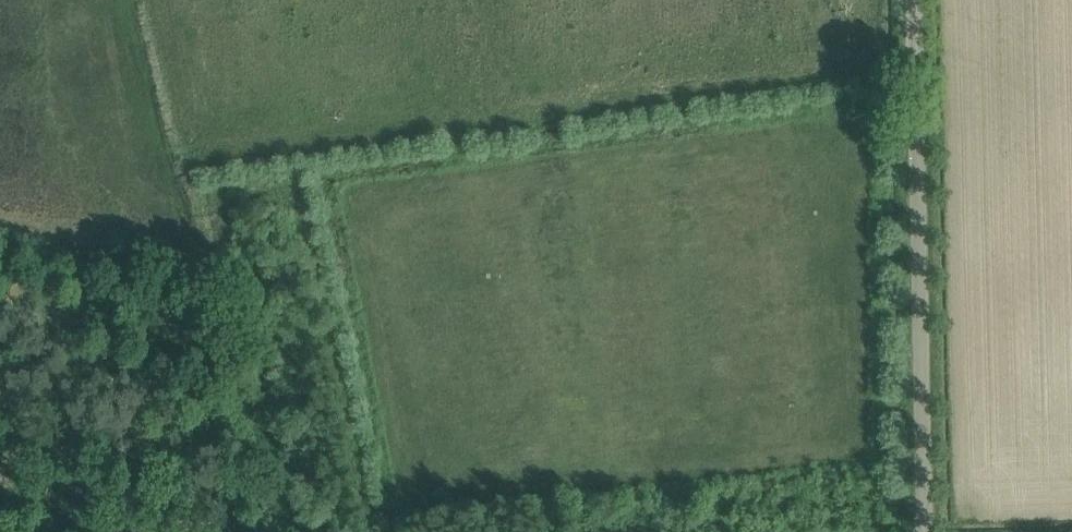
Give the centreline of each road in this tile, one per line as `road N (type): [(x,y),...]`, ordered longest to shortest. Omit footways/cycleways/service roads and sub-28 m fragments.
road 1 (unclassified): [(924,531),(913,0)]

